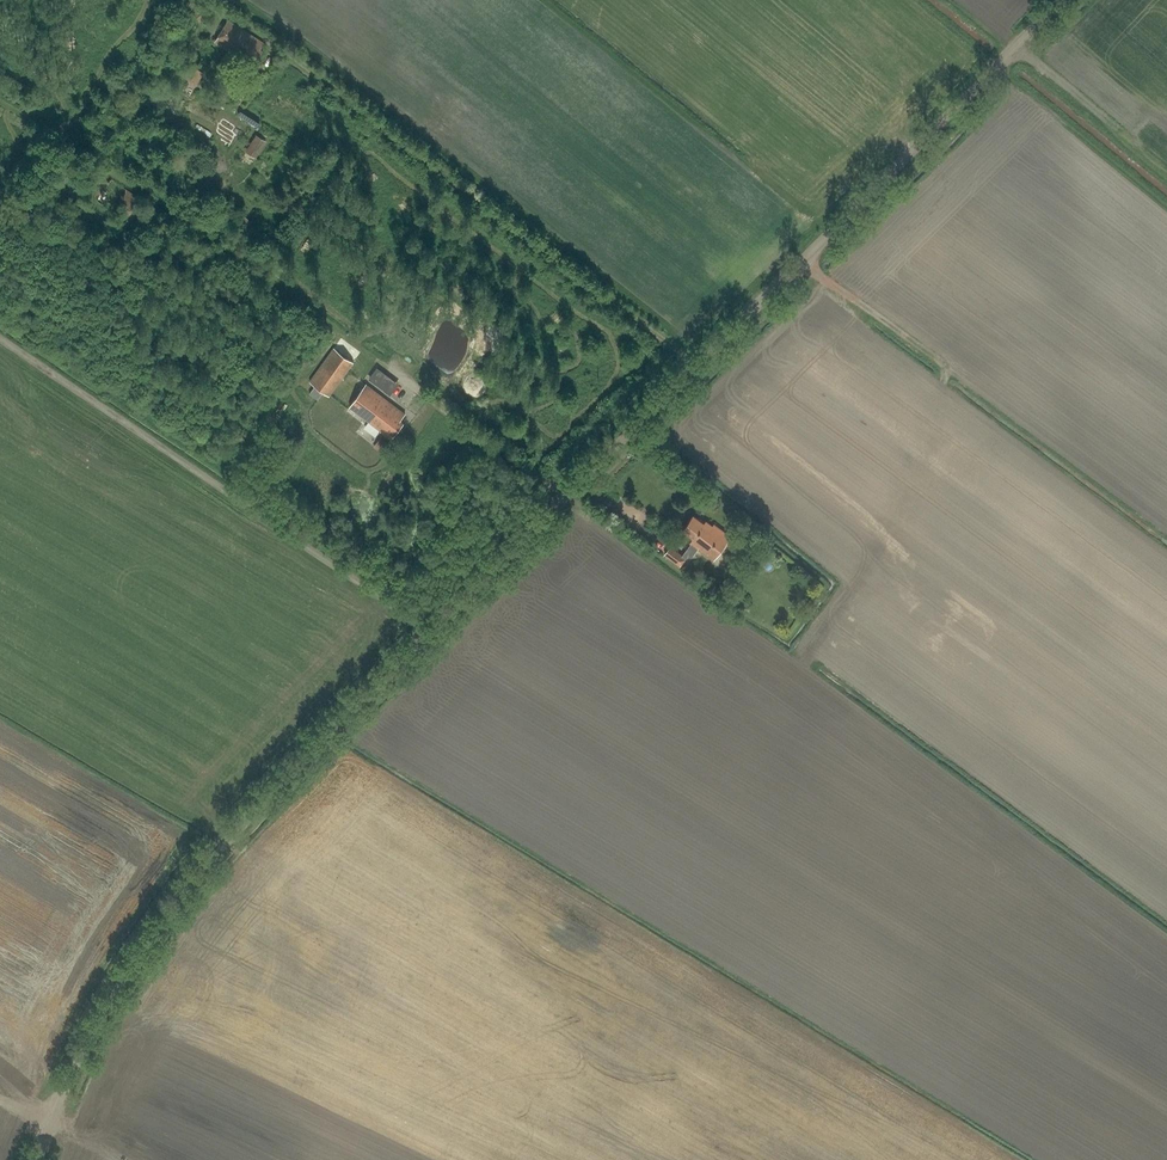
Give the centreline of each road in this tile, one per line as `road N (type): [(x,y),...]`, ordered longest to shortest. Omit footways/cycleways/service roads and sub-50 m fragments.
road 1 (unclassified): [(40,1159),(101,1004),(183,886),(280,774),(1061,0)]
road 2 (track): [(428,634),(0,338)]
road 3 (track): [(280,48),(692,365)]
road 4 (track): [(155,201),(562,493)]

